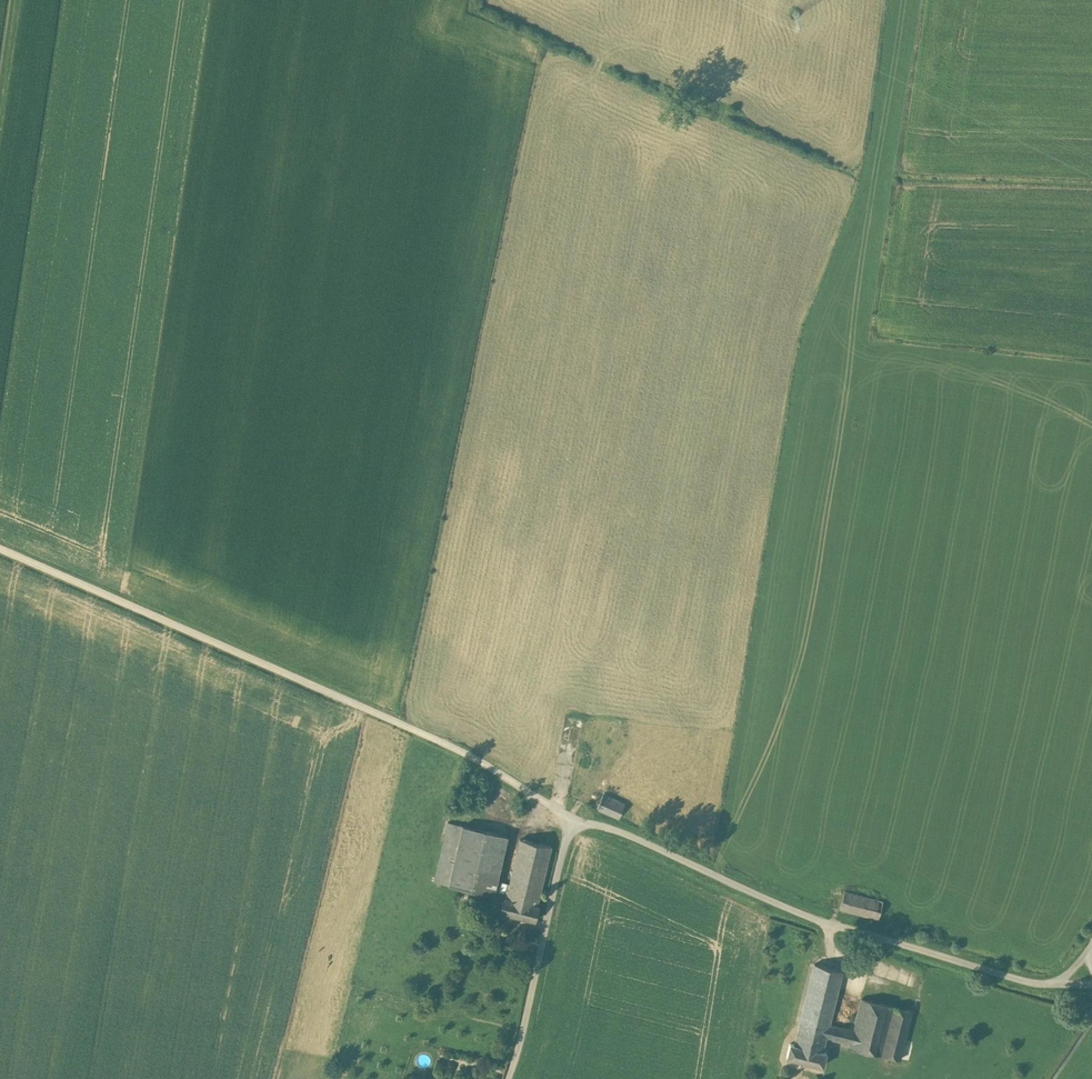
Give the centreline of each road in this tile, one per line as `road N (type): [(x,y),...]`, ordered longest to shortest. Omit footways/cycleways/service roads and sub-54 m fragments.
road 1 (unclassified): [(573,815),(477,755),(0,543)]
road 2 (unclassified): [(1060,985),(1028,983),(822,918),(629,830),(573,815)]
road 3 (unclassified): [(573,815),(508,1078)]

